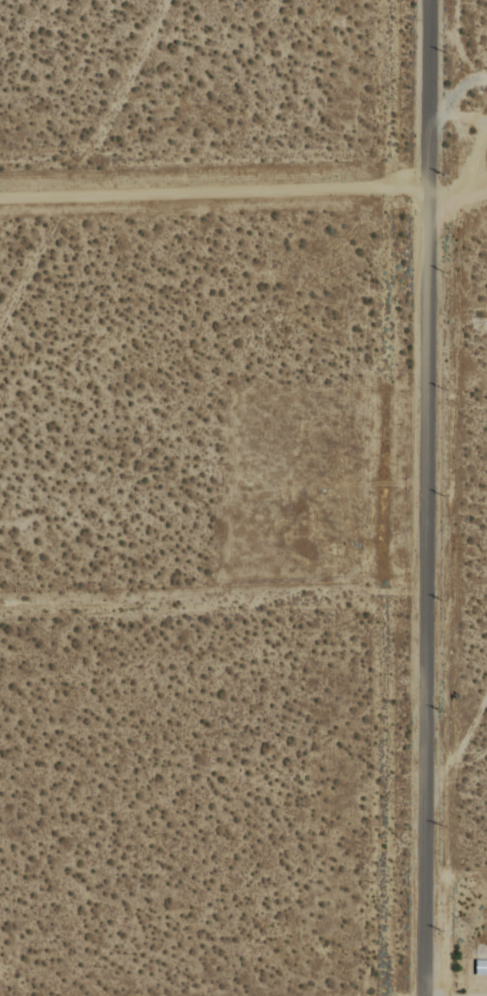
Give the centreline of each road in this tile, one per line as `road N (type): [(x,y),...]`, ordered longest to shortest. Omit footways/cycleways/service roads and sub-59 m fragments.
road 1 (residential): [(415,995),(422,0)]
road 2 (residential): [(0,190),(421,185)]

